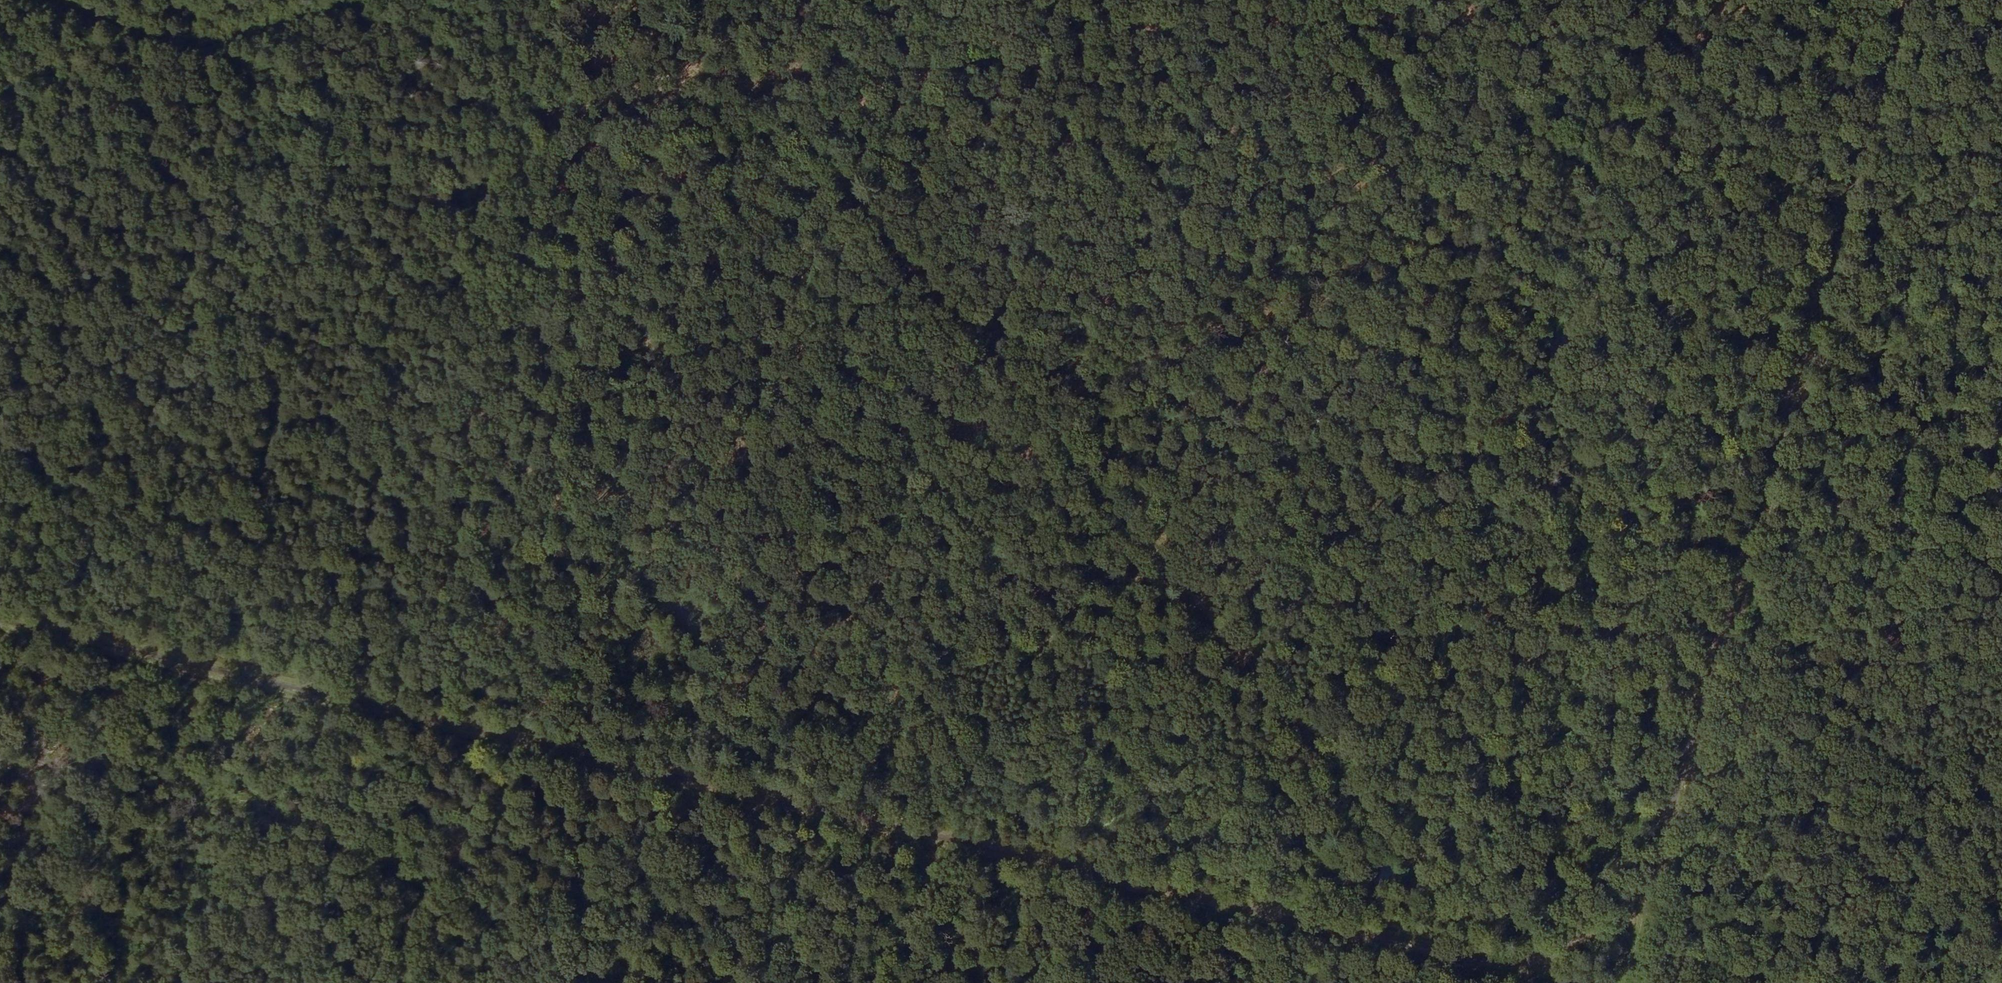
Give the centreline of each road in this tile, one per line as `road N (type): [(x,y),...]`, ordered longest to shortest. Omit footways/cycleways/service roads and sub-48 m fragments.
road 1 (track): [(0,616),(904,833),(1515,966),(1540,961),(1634,925),(1919,0)]
road 2 (track): [(371,0),(196,49),(64,0)]

